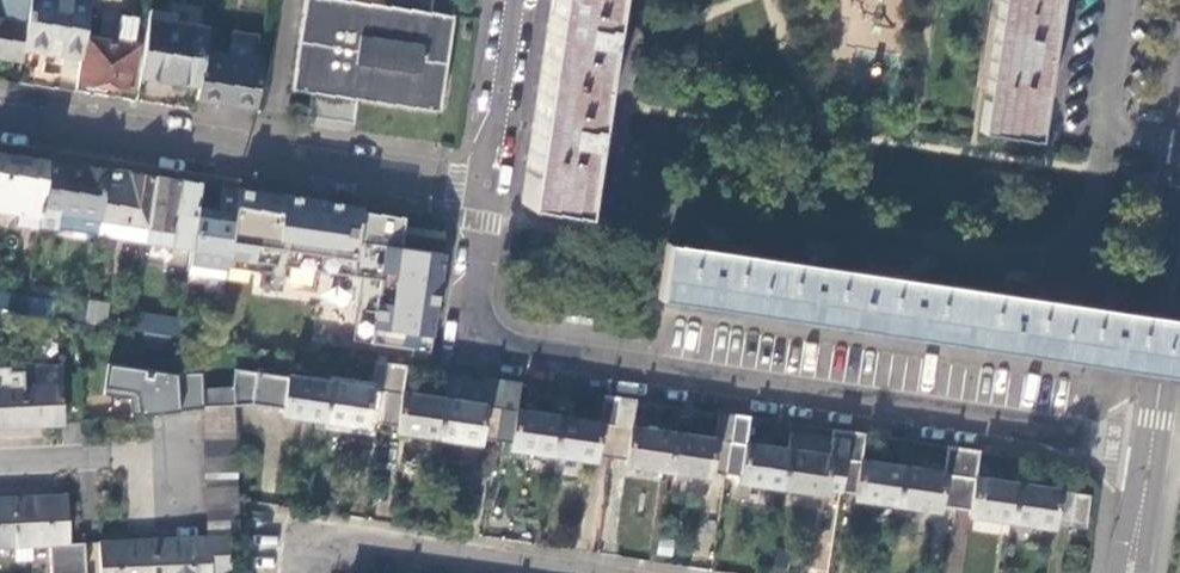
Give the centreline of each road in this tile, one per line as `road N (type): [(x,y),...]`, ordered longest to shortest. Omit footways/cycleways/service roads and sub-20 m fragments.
road 1 (residential): [(487,191),(463,345),(1152,451)]
road 2 (residential): [(487,191),(0,118)]
road 3 (residential): [(505,572),(310,546),(305,572)]
road 4 (residential): [(515,0),(487,191)]
road 5 (residential): [(0,464),(146,458)]
road 6 (tertiary): [(1171,317),(1152,451)]
road 7 (tertiary): [(1152,451),(1130,572)]

